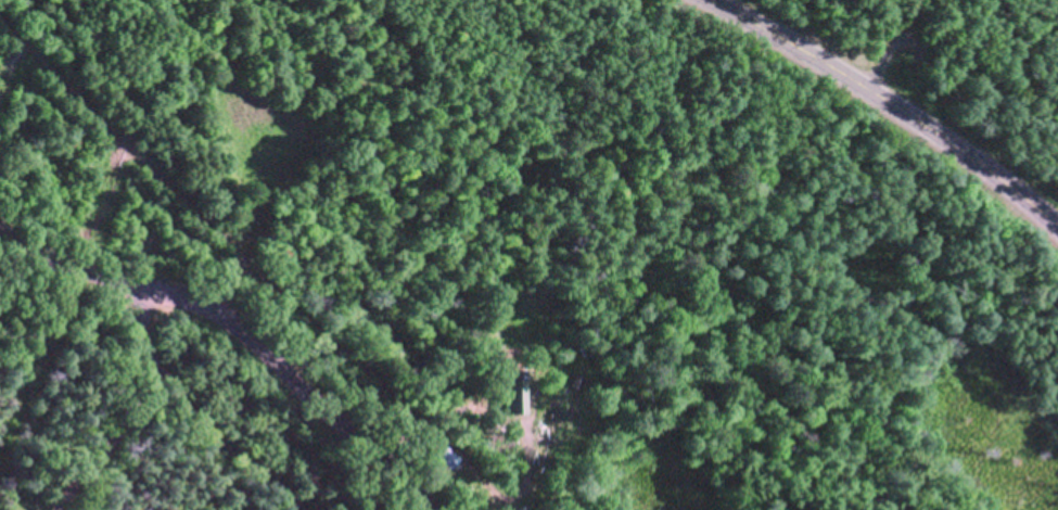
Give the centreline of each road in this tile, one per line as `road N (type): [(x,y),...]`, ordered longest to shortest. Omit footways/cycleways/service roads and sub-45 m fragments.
road 1 (residential): [(425,509),(248,331),(0,235)]
road 2 (secondary): [(751,22),(980,164),(1057,230)]

